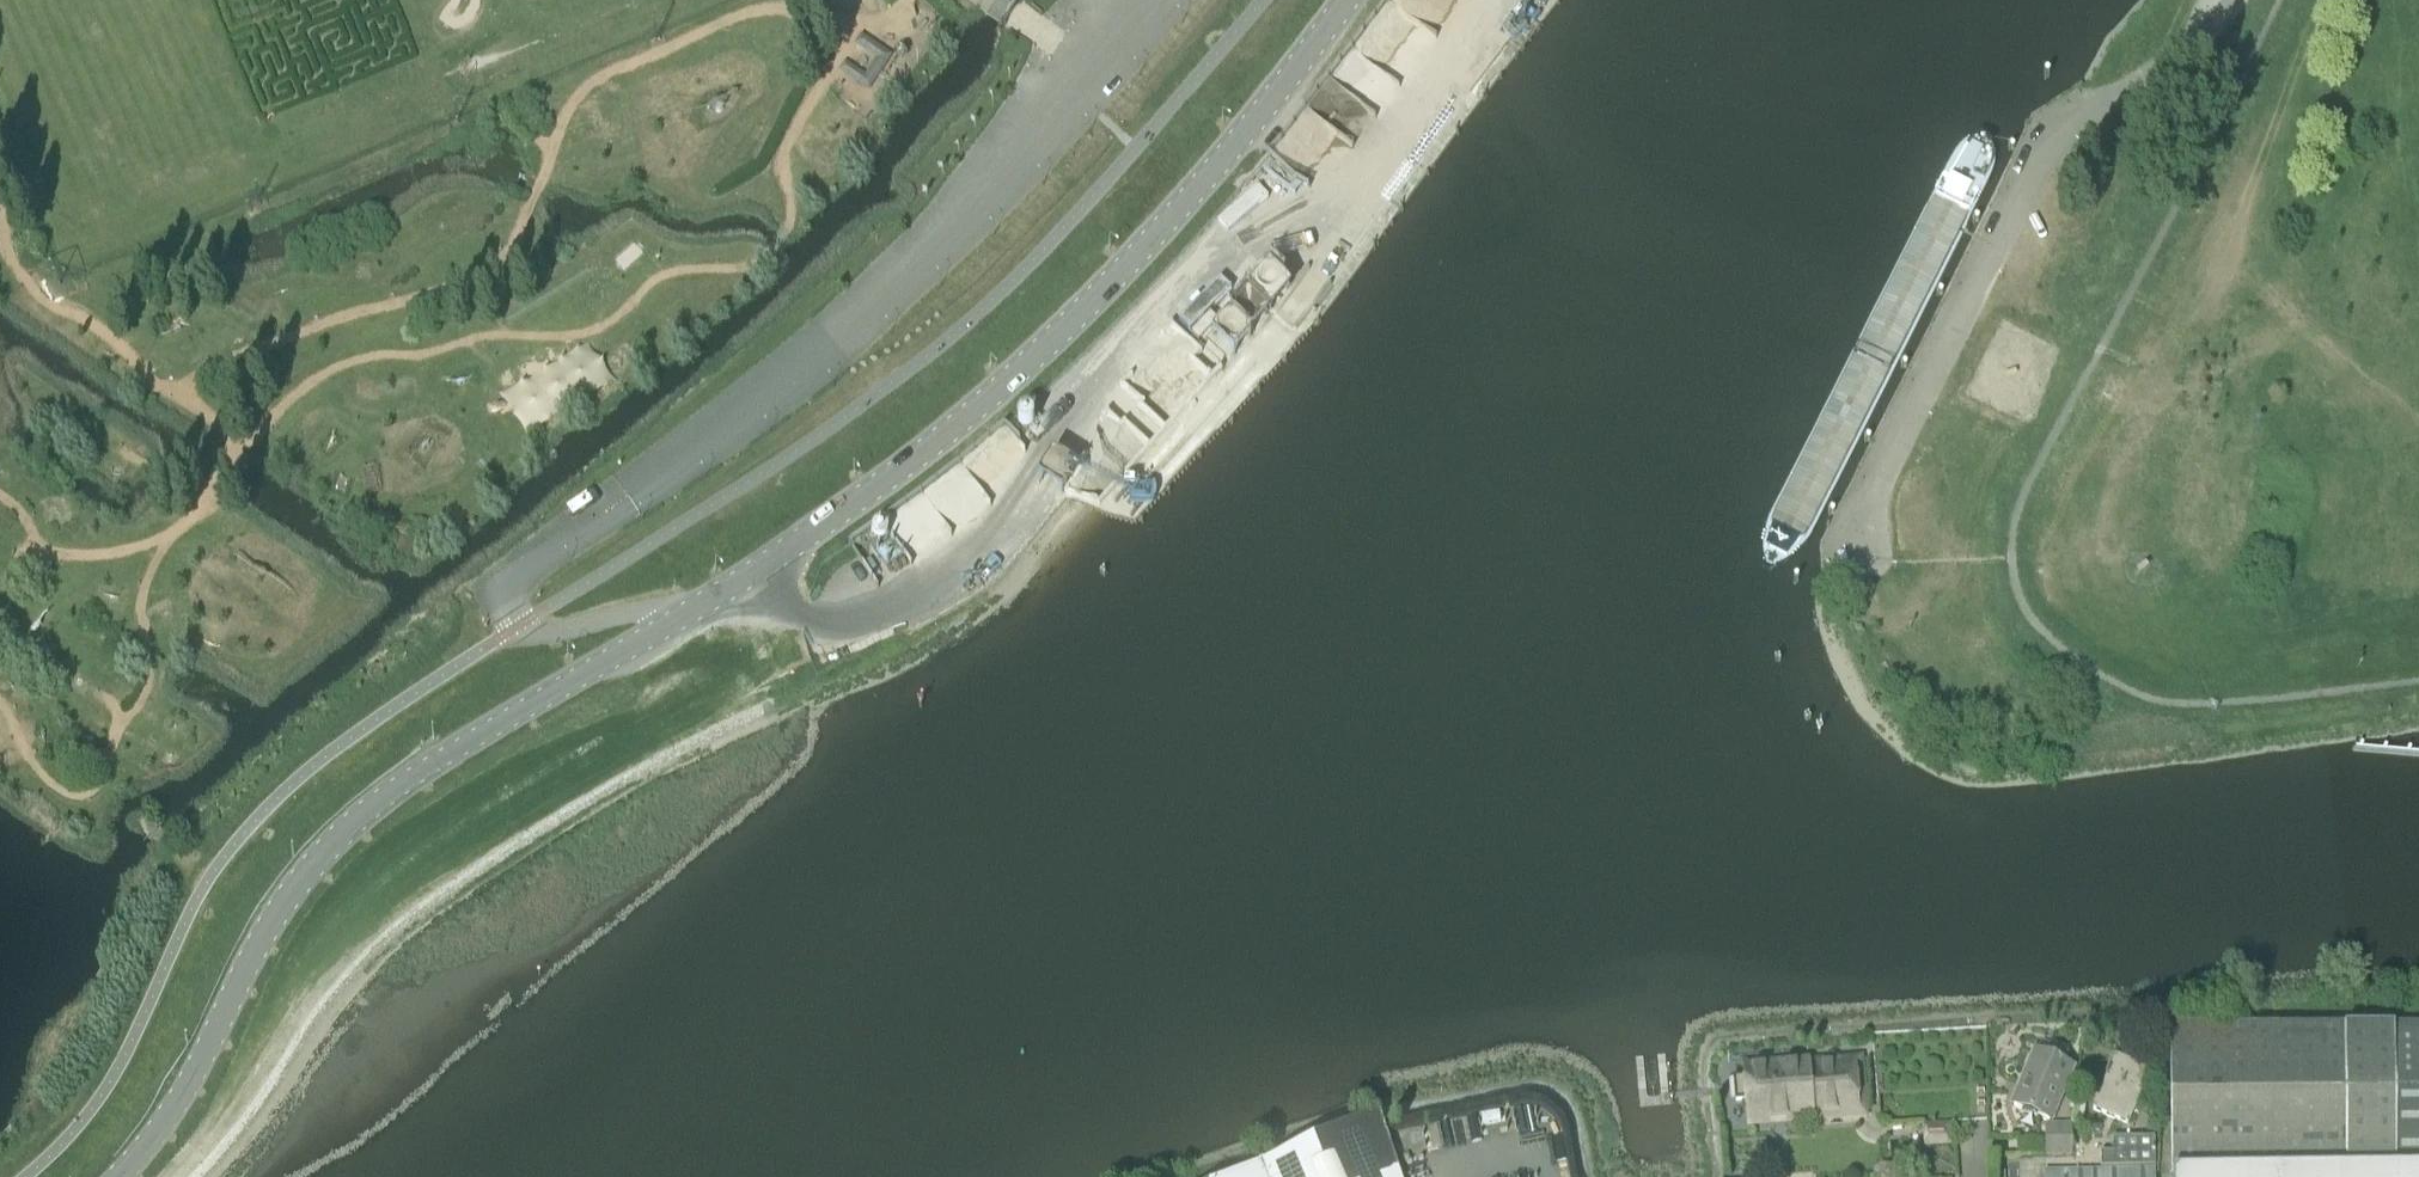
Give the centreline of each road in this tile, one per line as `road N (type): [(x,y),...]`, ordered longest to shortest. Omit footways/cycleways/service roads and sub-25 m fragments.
road 1 (tertiary): [(119,1176),(187,1090),(273,912),(327,849),(507,719),(755,574),(963,425),(1161,241),(1350,0)]
road 2 (unclassified): [(1858,562),(1879,474),(2050,132),(2197,36)]

